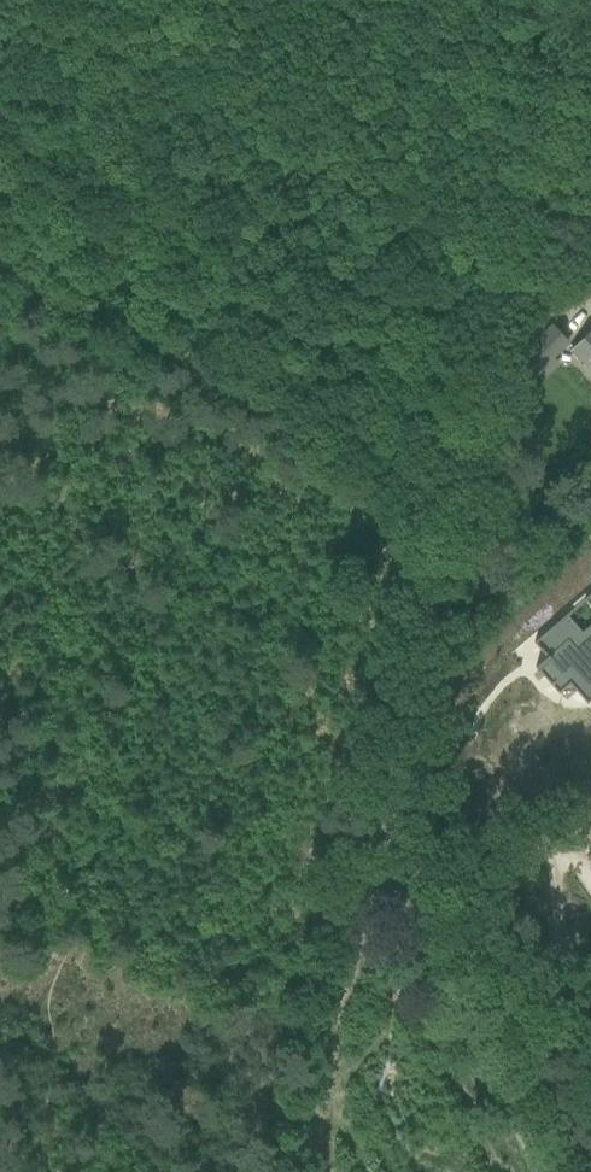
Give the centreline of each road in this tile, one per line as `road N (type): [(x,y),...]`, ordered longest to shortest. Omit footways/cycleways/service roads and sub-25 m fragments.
road 1 (unclassified): [(557,1171),(384,832),(515,324)]
road 2 (track): [(384,832),(295,1171)]
road 3 (track): [(475,461),(168,346)]
road 4 (unclassified): [(543,190),(582,0)]
road 5 (track): [(168,346),(0,265)]
road 6 (unclassified): [(515,324),(543,190)]

